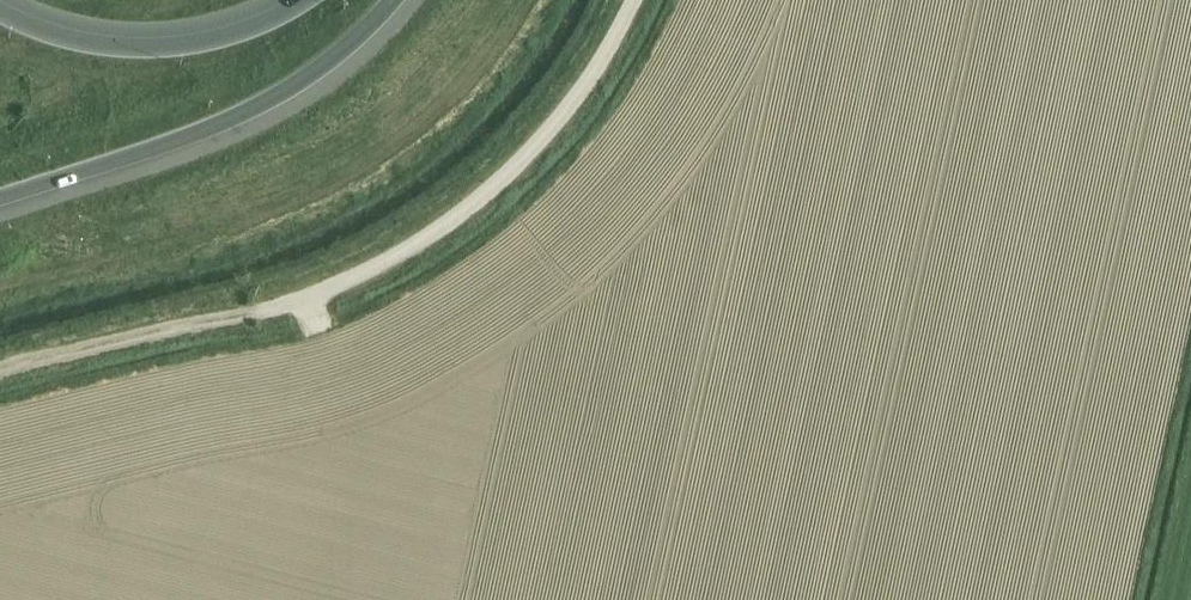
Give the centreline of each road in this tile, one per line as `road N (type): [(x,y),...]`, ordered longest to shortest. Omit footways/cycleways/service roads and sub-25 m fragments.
road 1 (motorway): [(0,199),(264,105),(327,64),(395,0)]
road 2 (motorway): [(306,0),(268,22),(162,49),(102,46),(0,11)]
road 3 (track): [(0,372),(273,310)]

